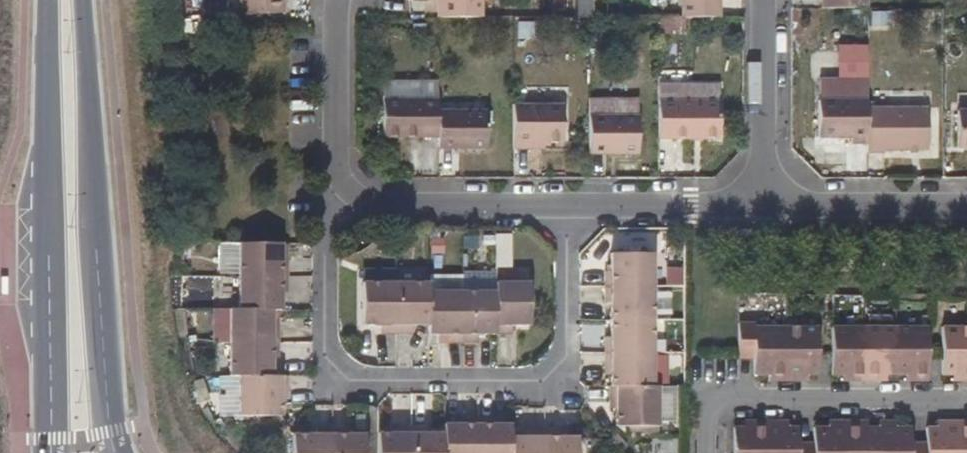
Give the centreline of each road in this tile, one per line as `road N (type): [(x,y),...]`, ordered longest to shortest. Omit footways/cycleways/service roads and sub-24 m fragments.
road 1 (residential): [(342,181),(327,236),(324,346),(352,380),(552,374),(566,349),(571,205)]
road 2 (secondary): [(115,452),(79,0)]
road 3 (secondary): [(54,0),(49,452)]
road 4 (residential): [(700,452),(700,420),(738,399),(966,401)]
road 5 (residential): [(571,205),(374,206),(342,181)]
road 6 (residential): [(763,0),(763,204)]
road 7 (residential): [(966,204),(763,204)]
road 8 (residential): [(763,204),(571,205)]
road 9 (residential): [(342,181),(338,0)]

